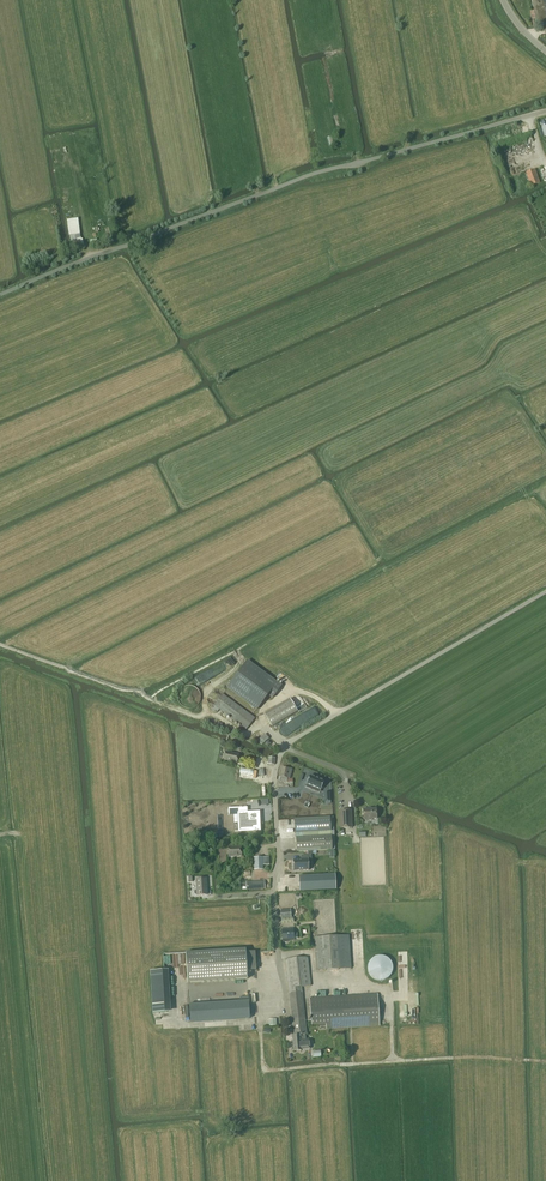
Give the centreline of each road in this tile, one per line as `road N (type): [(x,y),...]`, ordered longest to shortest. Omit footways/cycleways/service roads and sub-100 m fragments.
road 1 (unclassified): [(545,111),(312,174),(0,294)]
road 2 (unclassified): [(277,956),(273,780),(286,746),(545,592)]
road 3 (track): [(545,1063),(480,1058),(268,1072),(259,1026)]

